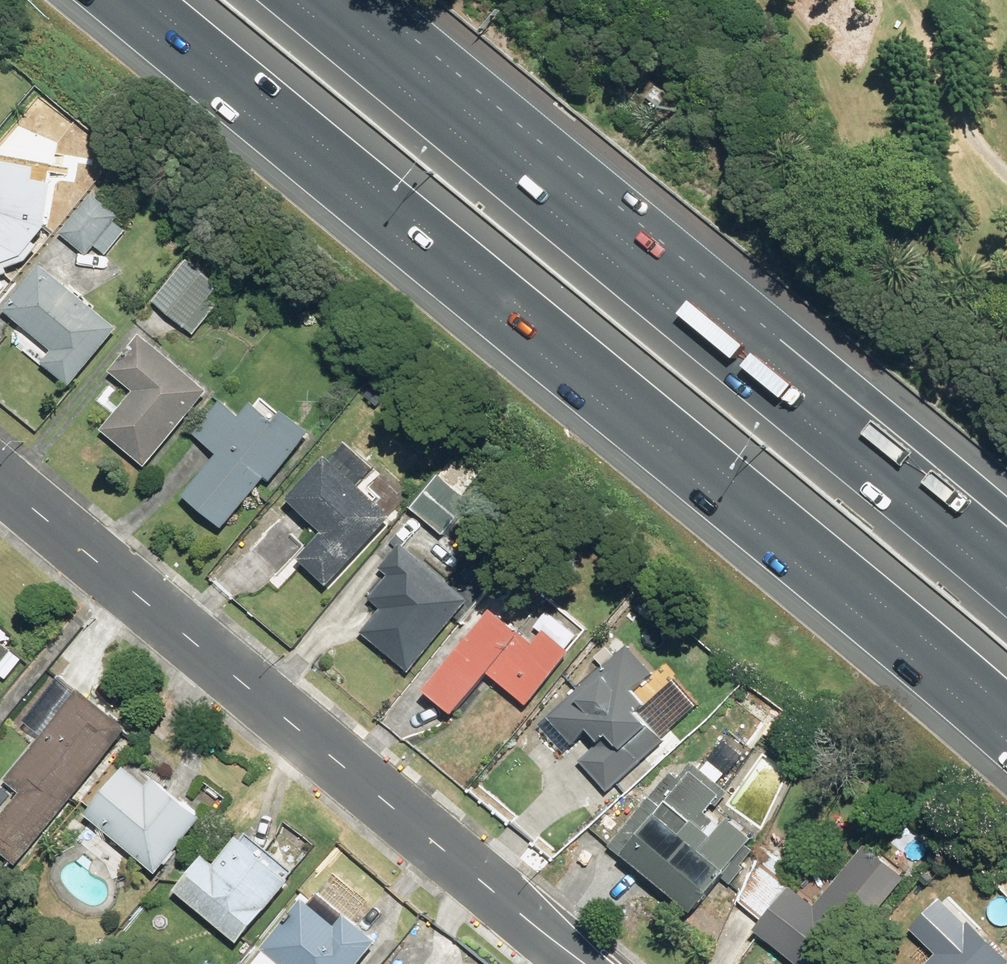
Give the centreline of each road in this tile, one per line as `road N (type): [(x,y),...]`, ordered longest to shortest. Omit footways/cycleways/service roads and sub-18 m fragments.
road 1 (motorway): [(1006,742),(111,0)]
road 2 (motorway): [(304,0),(1006,580)]
road 3 (residential): [(0,482),(578,963)]

